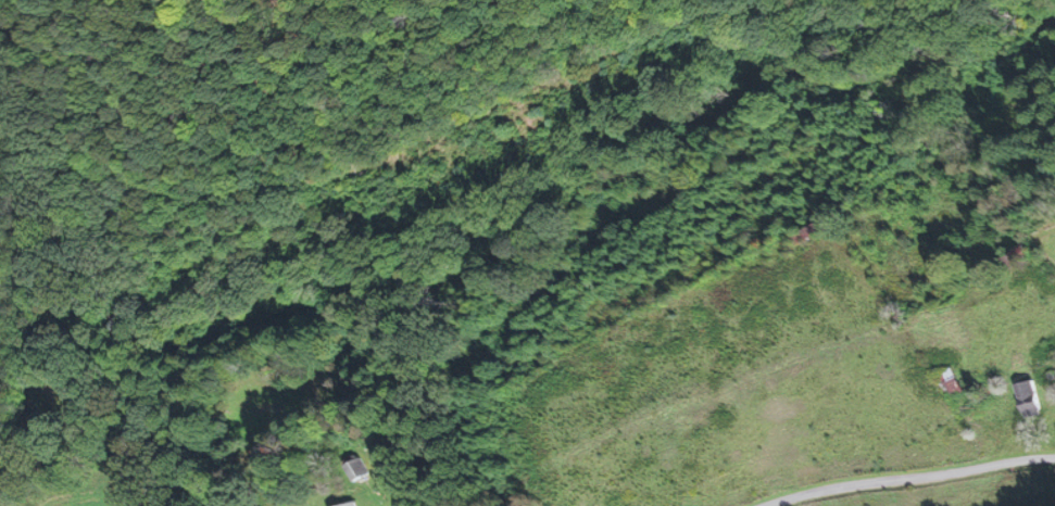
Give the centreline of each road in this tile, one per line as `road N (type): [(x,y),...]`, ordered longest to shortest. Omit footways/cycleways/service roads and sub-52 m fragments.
road 1 (residential): [(869,505),(1054,453)]

